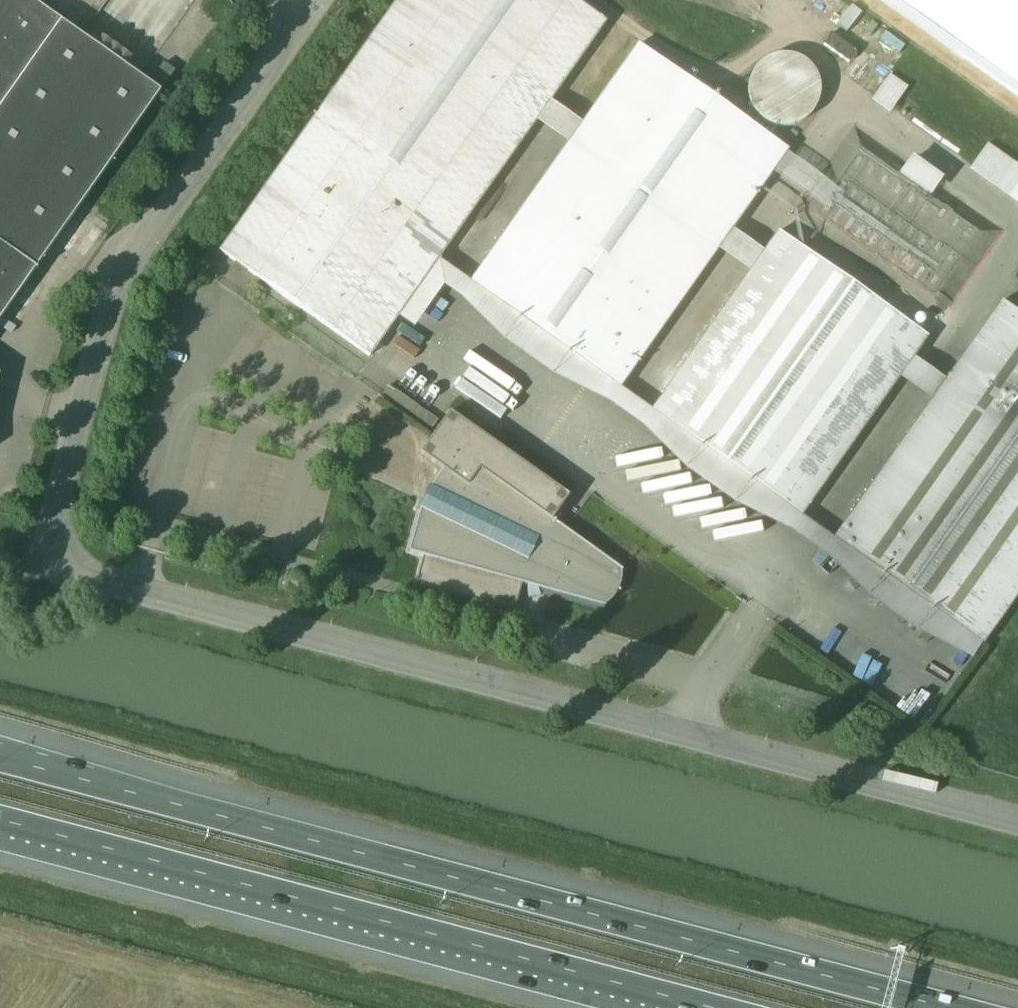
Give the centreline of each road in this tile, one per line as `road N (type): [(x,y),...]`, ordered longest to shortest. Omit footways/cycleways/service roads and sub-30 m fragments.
road 1 (unclassified): [(1017,823),(108,584),(58,554),(56,531),(107,322),(128,274),(313,7)]
road 2 (motorway): [(944,1007),(0,754)]
road 3 (motorway): [(0,819),(714,1007)]

